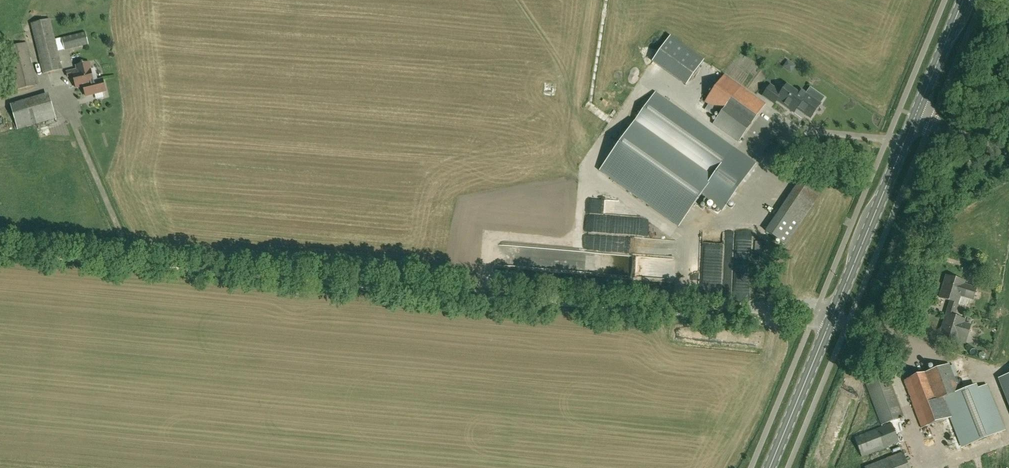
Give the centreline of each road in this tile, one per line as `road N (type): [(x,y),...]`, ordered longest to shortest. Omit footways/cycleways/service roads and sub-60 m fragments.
road 1 (unclassified): [(834,317),(776,298),(749,232),(777,149),(785,133),(818,121),(904,147)]
road 2 (secondary): [(834,317),(904,147)]
road 3 (secondary): [(770,467),(834,317)]
road 4 (secondary): [(917,117),(964,0)]

